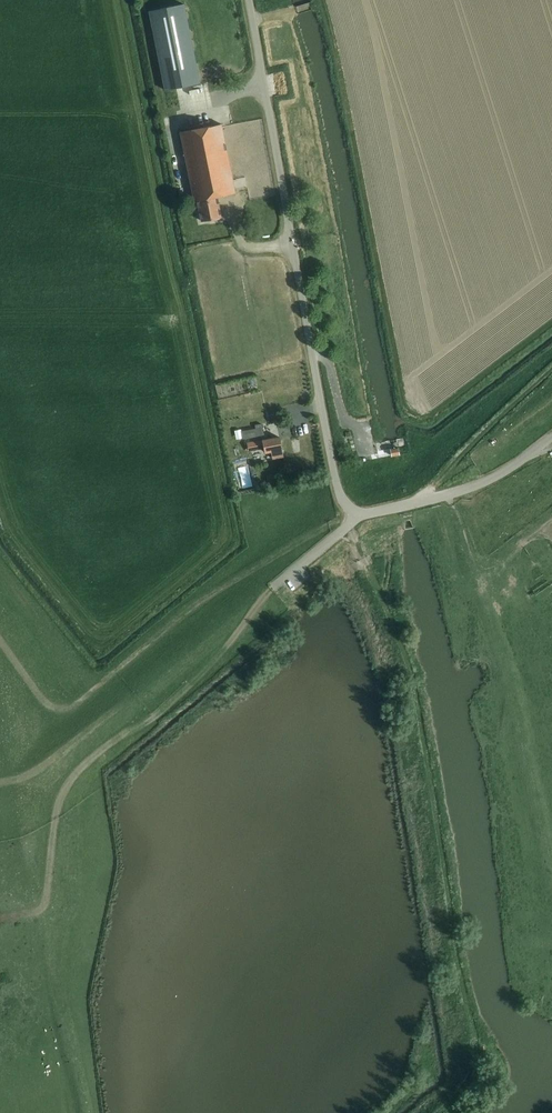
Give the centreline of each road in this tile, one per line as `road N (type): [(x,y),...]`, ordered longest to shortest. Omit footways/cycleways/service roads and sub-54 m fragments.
road 1 (track): [(438,1112),(469,1082),(476,1043),(411,675),(348,525)]
road 2 (unclassified): [(248,0),(336,480),(357,510)]
road 3 (track): [(0,919),(48,905),(56,818),(88,764),(235,645),(271,588)]
road 4 (track): [(0,630),(46,696),(64,705),(195,602),(303,538),(348,525)]
road 5 (track): [(0,785),(49,764),(219,618),(240,575)]
road 6 (unclassified): [(357,510),(476,484),(551,436)]
road 7 (track): [(417,502),(551,369)]

